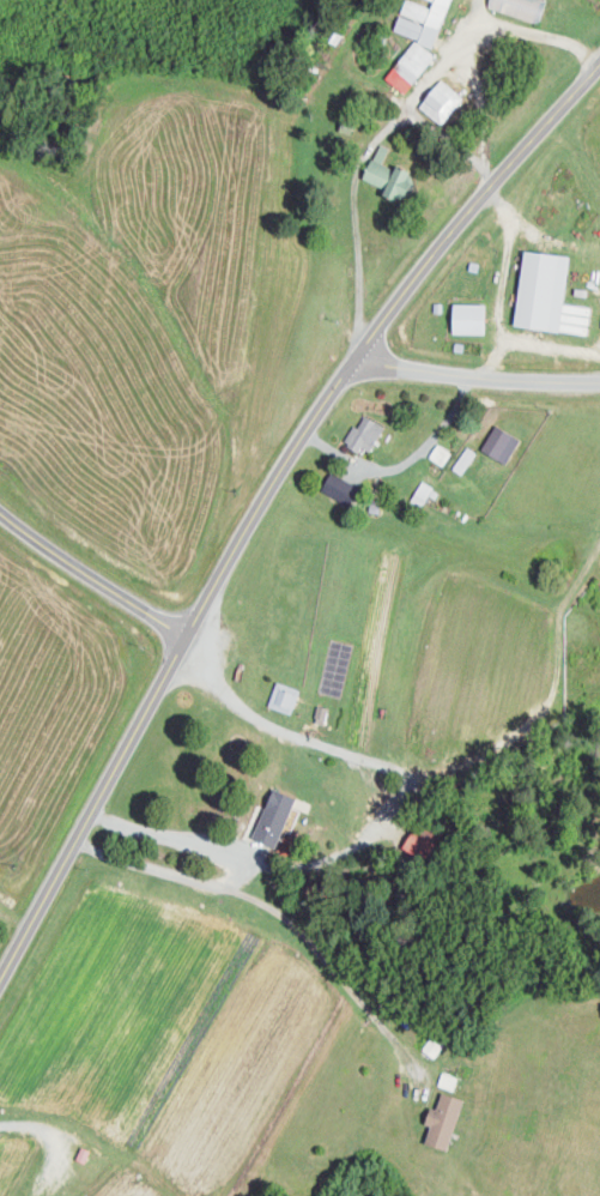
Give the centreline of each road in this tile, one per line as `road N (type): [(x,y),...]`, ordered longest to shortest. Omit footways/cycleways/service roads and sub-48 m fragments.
road 1 (tertiary): [(184,633),(356,360),(447,236),(599,62)]
road 2 (tertiary): [(0,975),(184,633)]
road 3 (residential): [(599,381),(356,360)]
road 4 (residential): [(184,633),(0,510)]

